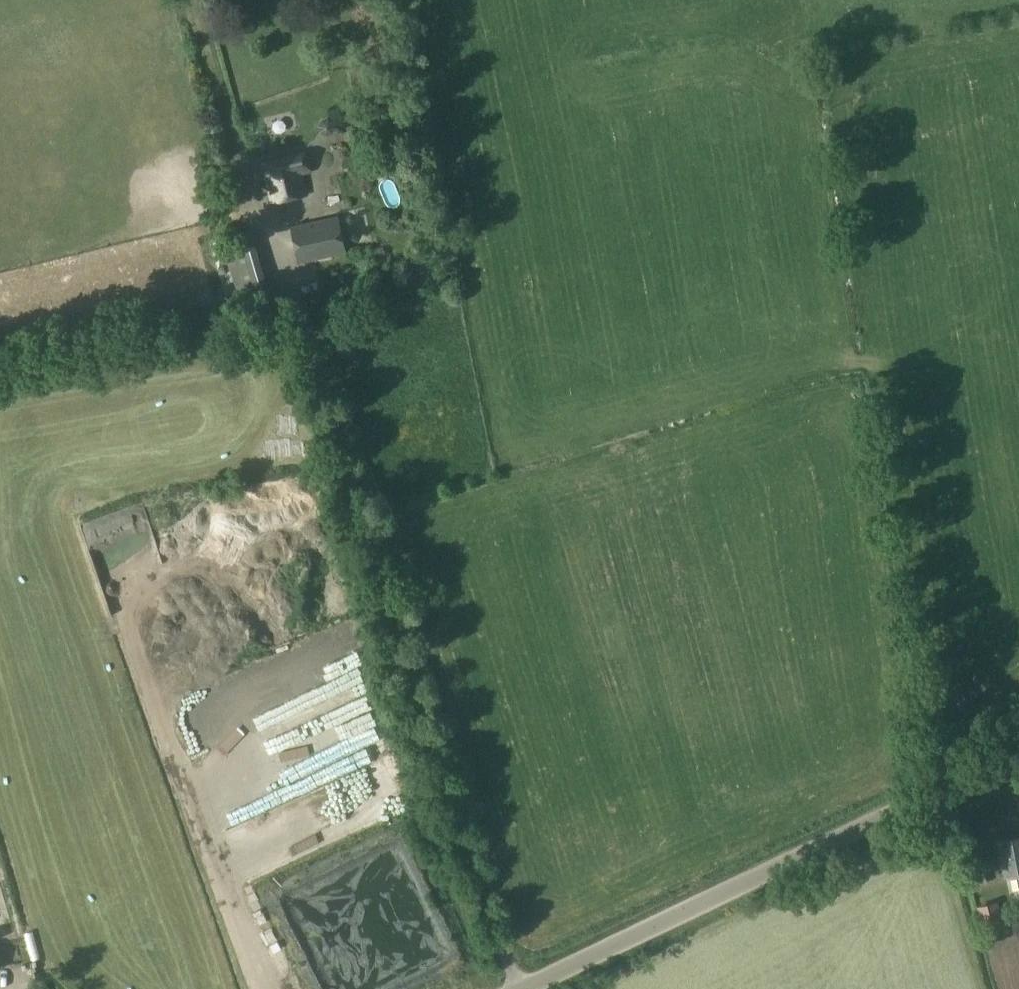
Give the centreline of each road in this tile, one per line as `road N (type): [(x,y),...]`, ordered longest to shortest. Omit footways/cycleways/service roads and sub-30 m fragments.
road 1 (unclassified): [(529,988),(1018,759)]

